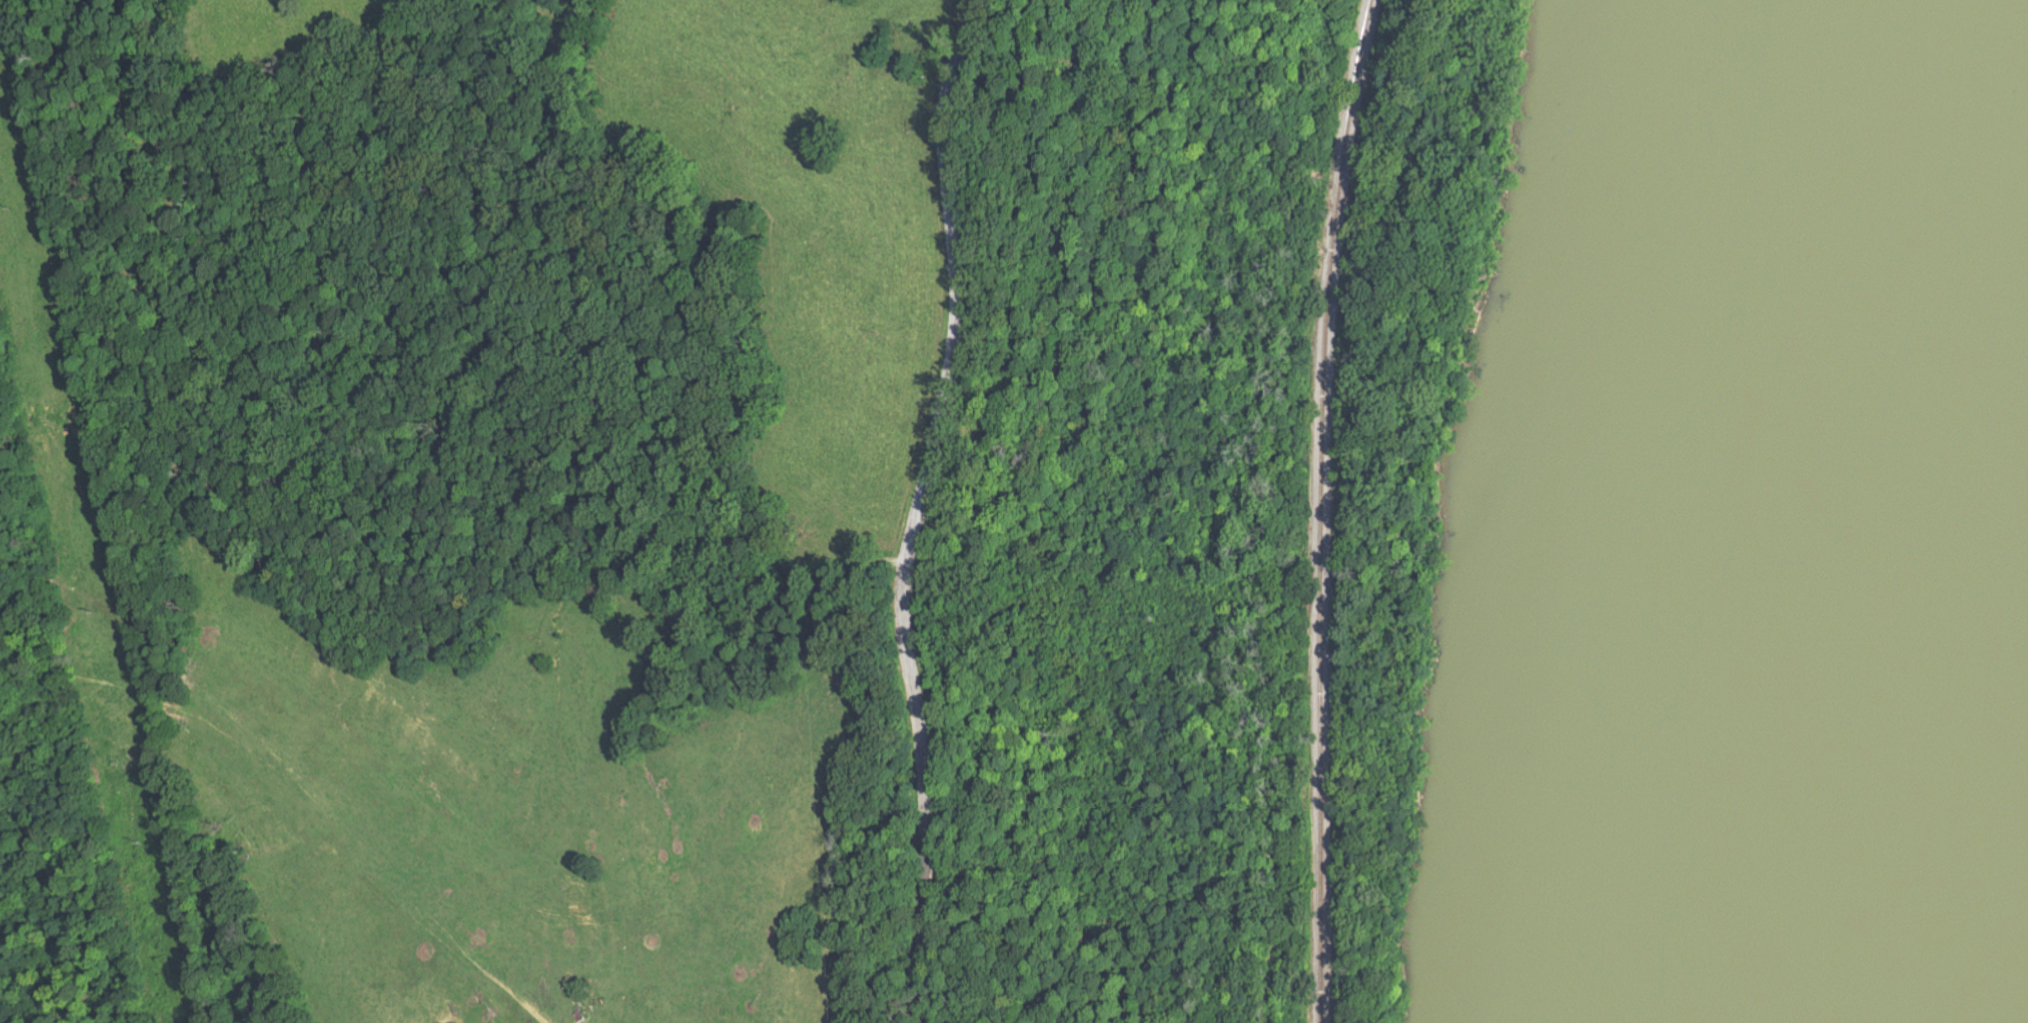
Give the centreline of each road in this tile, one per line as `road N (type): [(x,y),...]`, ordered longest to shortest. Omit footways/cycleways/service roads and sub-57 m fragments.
road 1 (tertiary): [(921,1022),(931,792),(916,569),(959,332),(948,98),(989,0)]

